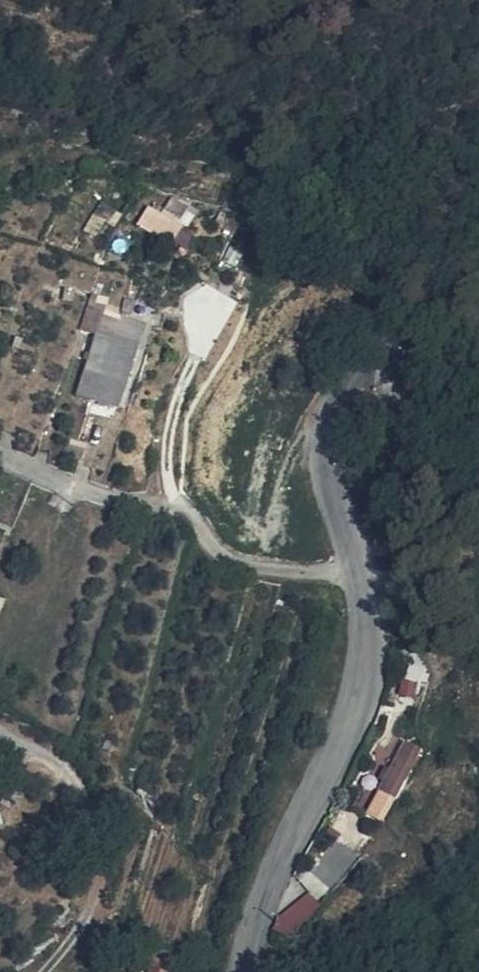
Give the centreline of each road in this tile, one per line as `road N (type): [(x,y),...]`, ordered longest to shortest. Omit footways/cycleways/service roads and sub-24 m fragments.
road 1 (tertiary): [(478,303),(364,356),(326,430),(368,597),(364,685),(345,743),(263,905),(248,971)]

